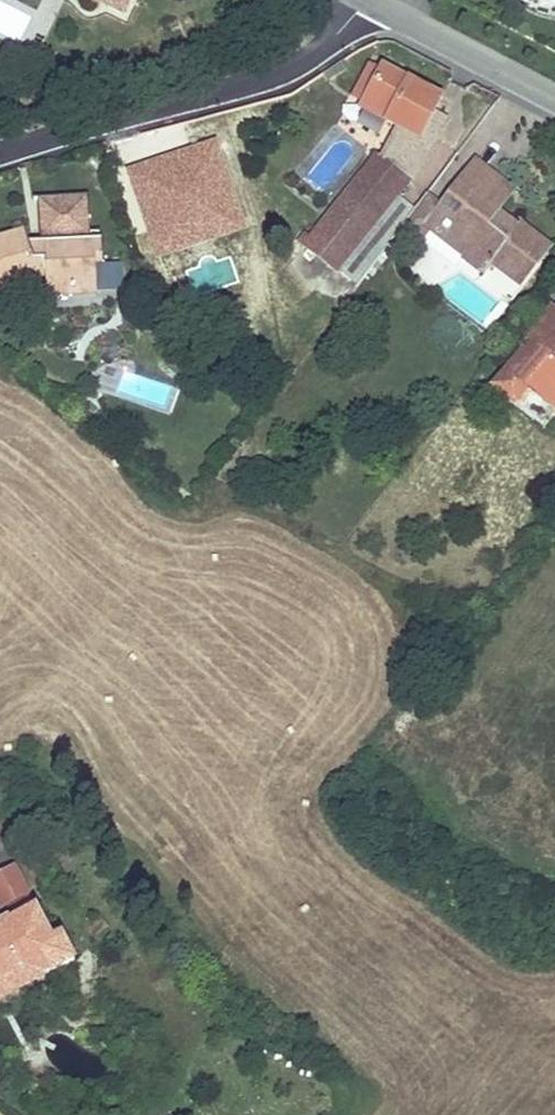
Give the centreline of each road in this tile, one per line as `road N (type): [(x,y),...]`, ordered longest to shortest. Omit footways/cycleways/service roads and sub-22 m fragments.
road 1 (residential): [(0,154),(301,65),(342,43),(383,0)]
road 2 (residential): [(413,0),(554,78)]

